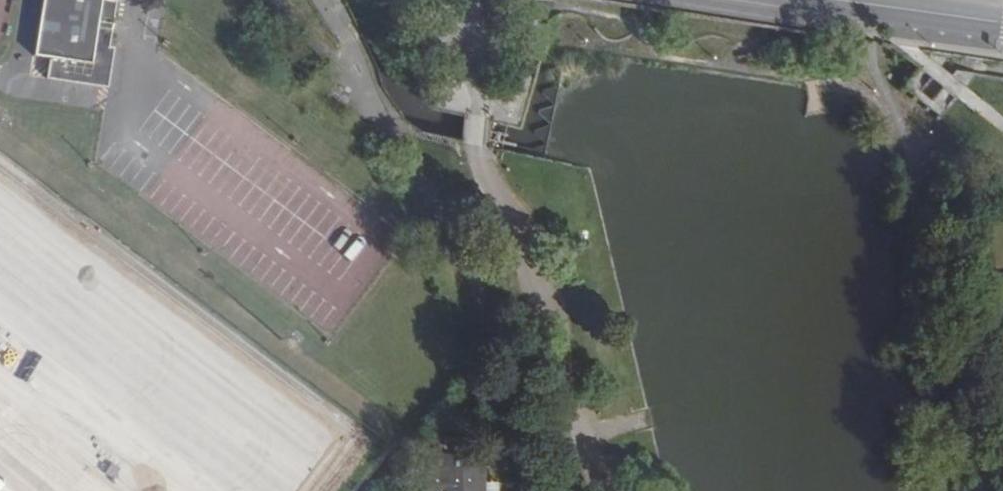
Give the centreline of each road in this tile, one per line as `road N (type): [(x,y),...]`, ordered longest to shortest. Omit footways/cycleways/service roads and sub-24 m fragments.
road 1 (secondary): [(851,0),(1002,22)]

